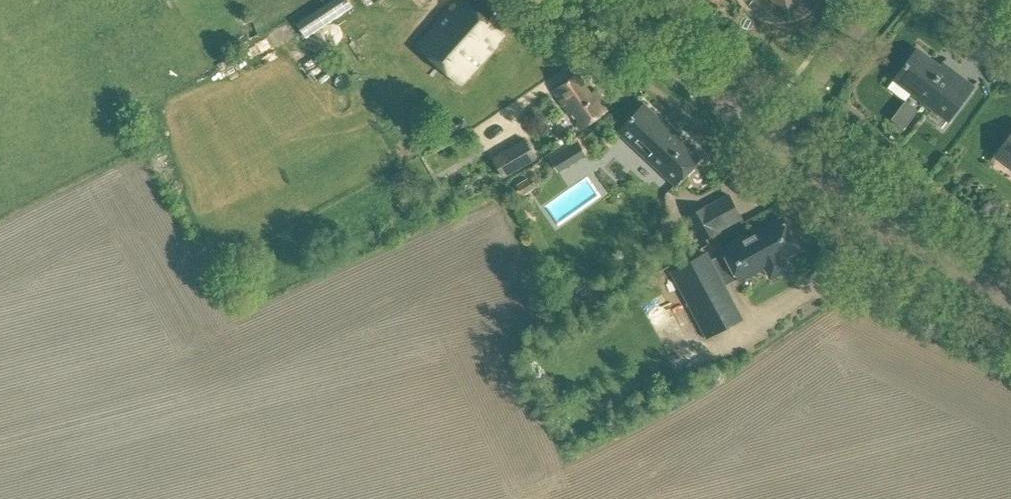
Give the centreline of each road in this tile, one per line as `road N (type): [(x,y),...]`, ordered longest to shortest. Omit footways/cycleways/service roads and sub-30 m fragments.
road 1 (tertiary): [(1010,296),(773,138)]
road 2 (tertiary): [(773,138),(592,0)]
road 3 (residential): [(773,138),(875,0)]

